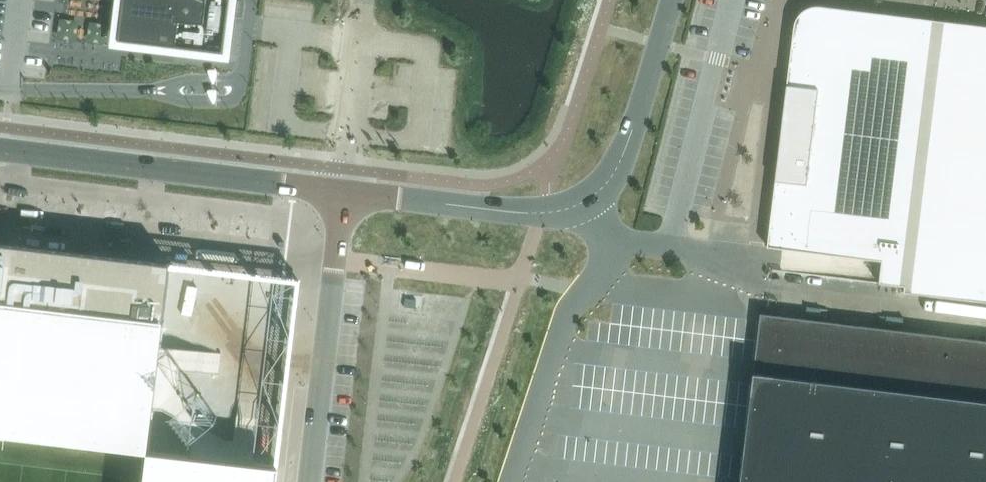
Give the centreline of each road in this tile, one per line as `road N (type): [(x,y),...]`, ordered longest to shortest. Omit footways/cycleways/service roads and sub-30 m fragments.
road 1 (unclassified): [(672,0),(622,159),(592,196),(568,208),(509,211),(0,149)]

